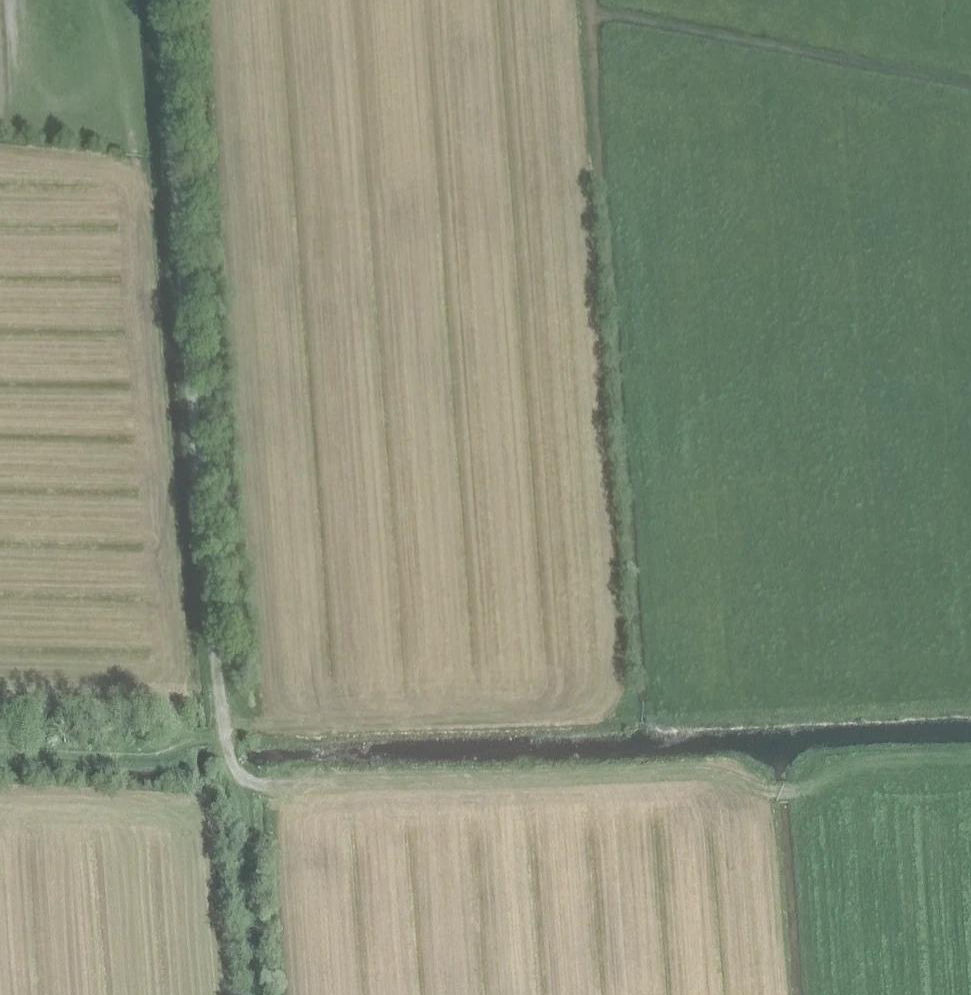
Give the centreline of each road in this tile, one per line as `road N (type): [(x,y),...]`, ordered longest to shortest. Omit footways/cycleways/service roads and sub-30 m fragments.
road 1 (track): [(168,0),(227,739)]
road 2 (track): [(570,717),(970,701)]
road 3 (track): [(227,739),(255,994)]
road 4 (track): [(227,739),(188,741),(168,754),(0,751)]

